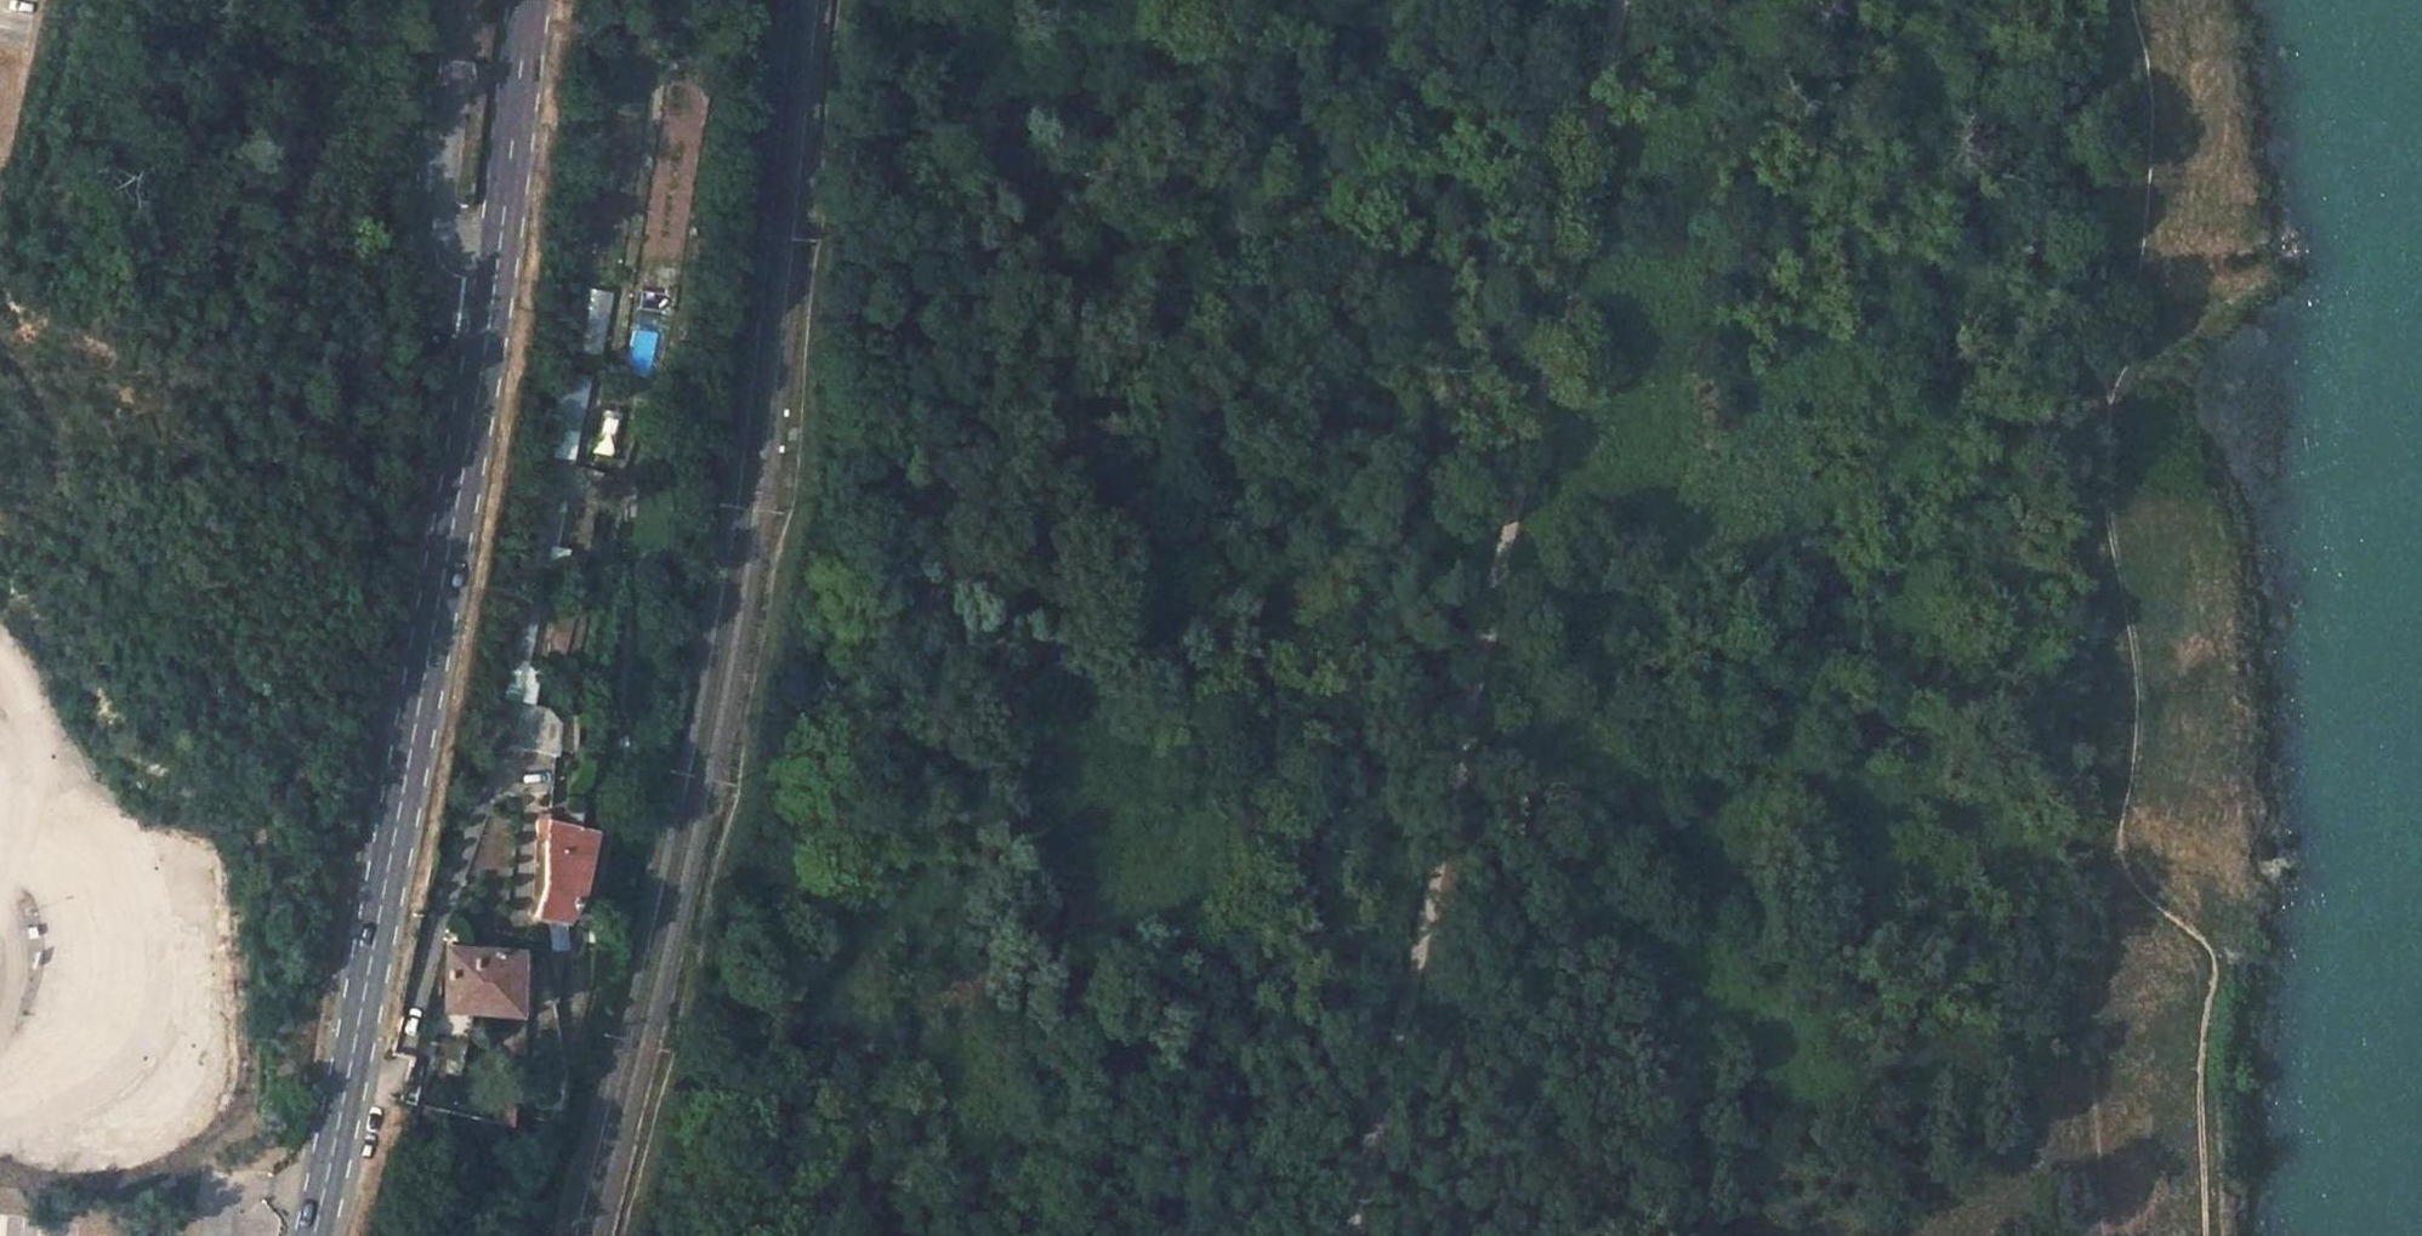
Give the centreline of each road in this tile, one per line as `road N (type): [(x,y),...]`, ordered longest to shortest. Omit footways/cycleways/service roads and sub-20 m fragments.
road 1 (track): [(1623,0),(1357,1235)]
road 2 (secondary): [(529,0),(493,293),(428,665),(311,1235)]

